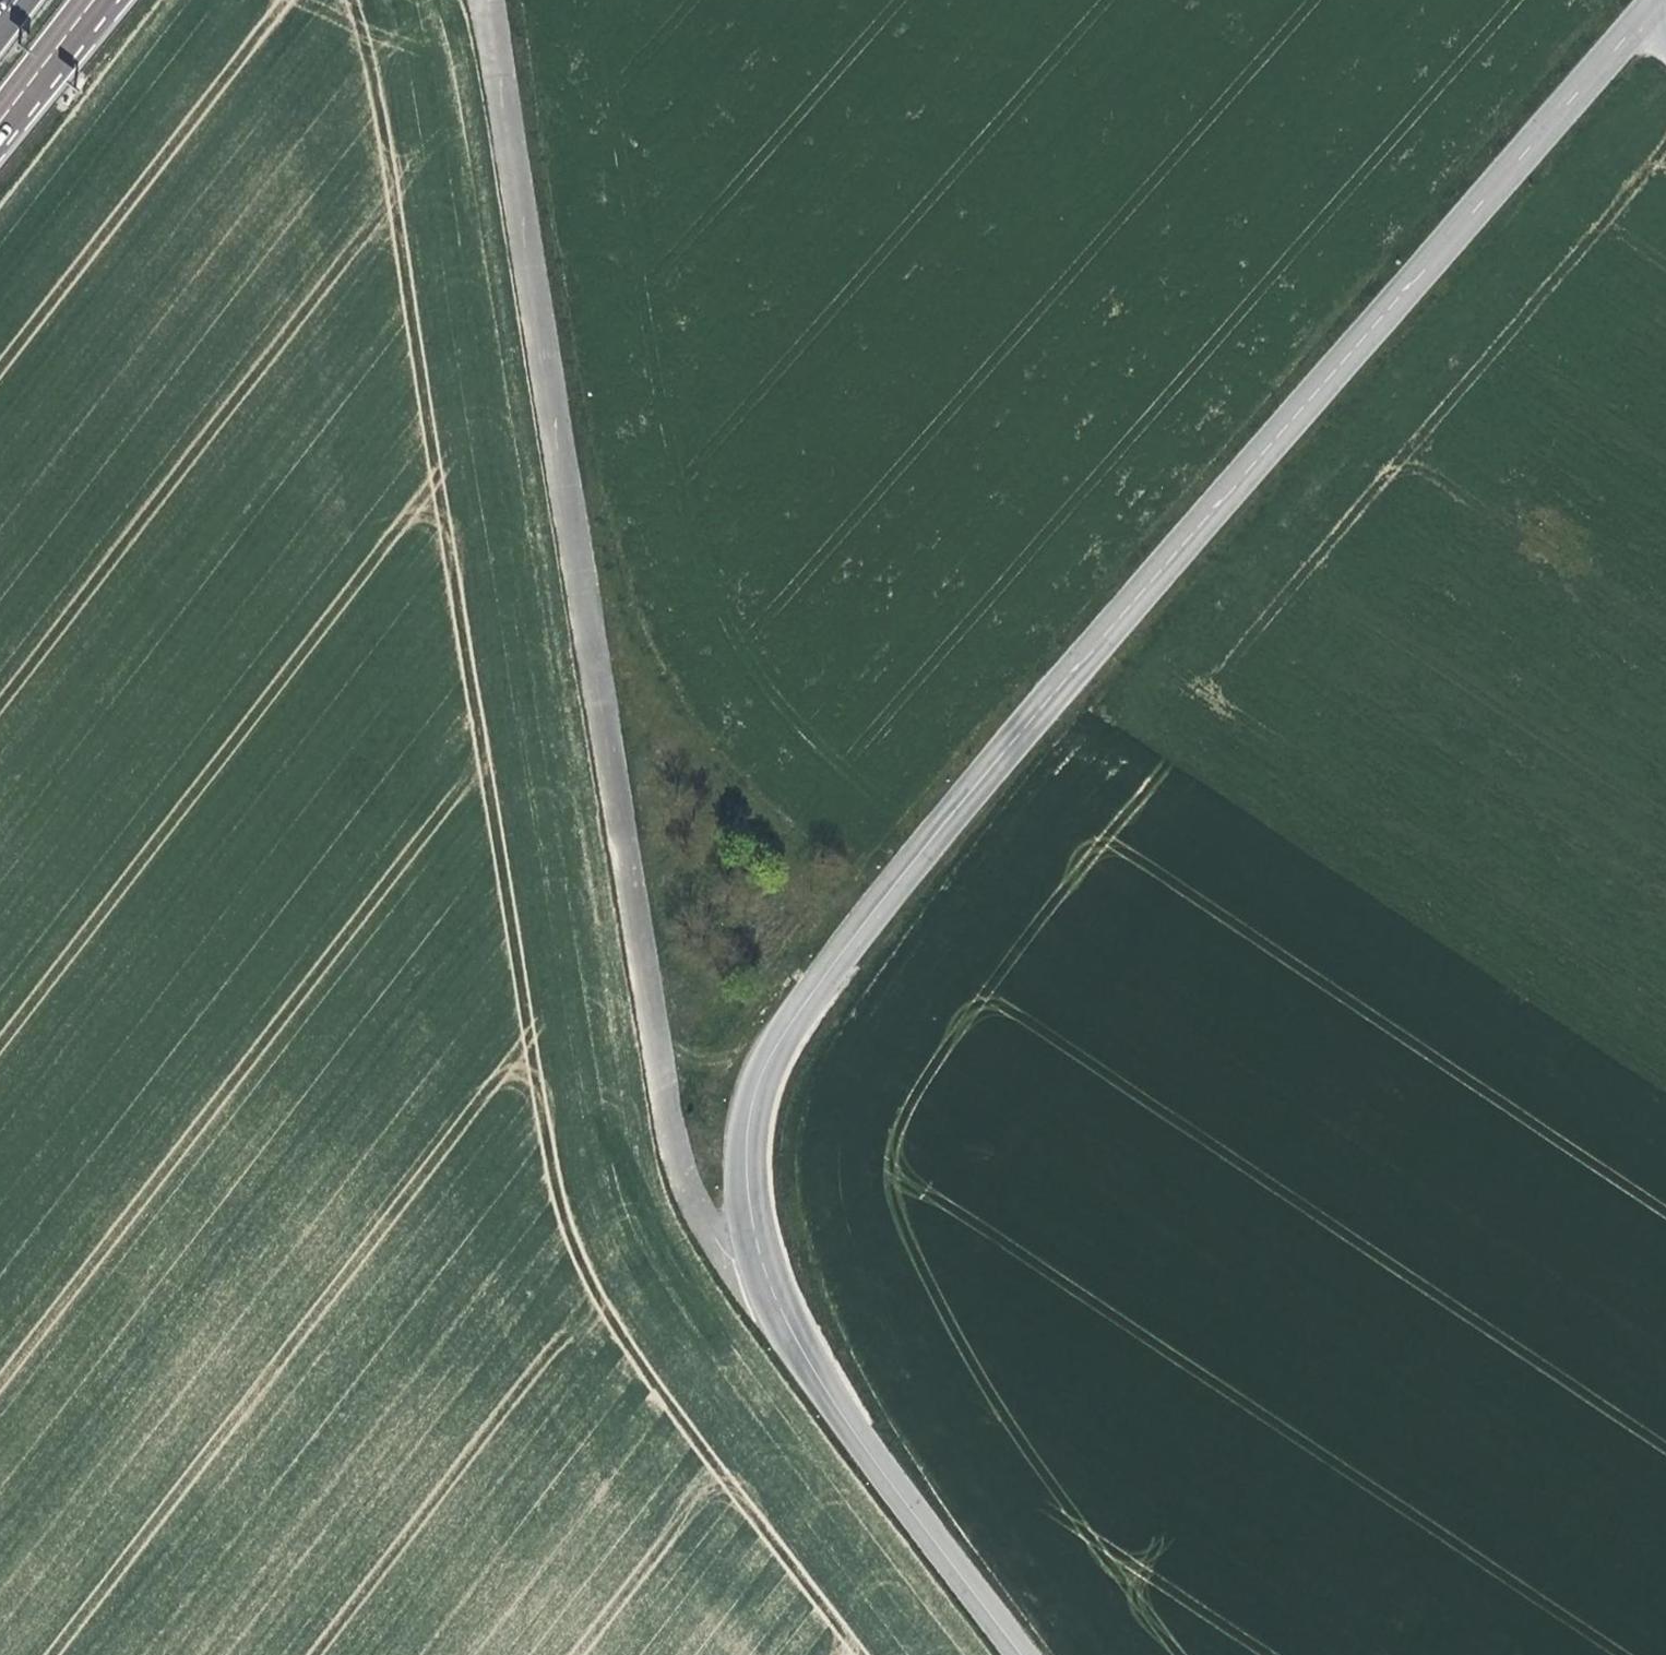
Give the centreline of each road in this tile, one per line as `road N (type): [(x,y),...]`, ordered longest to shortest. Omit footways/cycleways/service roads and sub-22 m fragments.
road 1 (tertiary): [(1657,0),(958,807),(772,1052),(750,1114),(746,1174),(757,1246),(785,1312),(873,1460),(1021,1654)]
road 2 (trunk): [(0,119),(92,0)]

